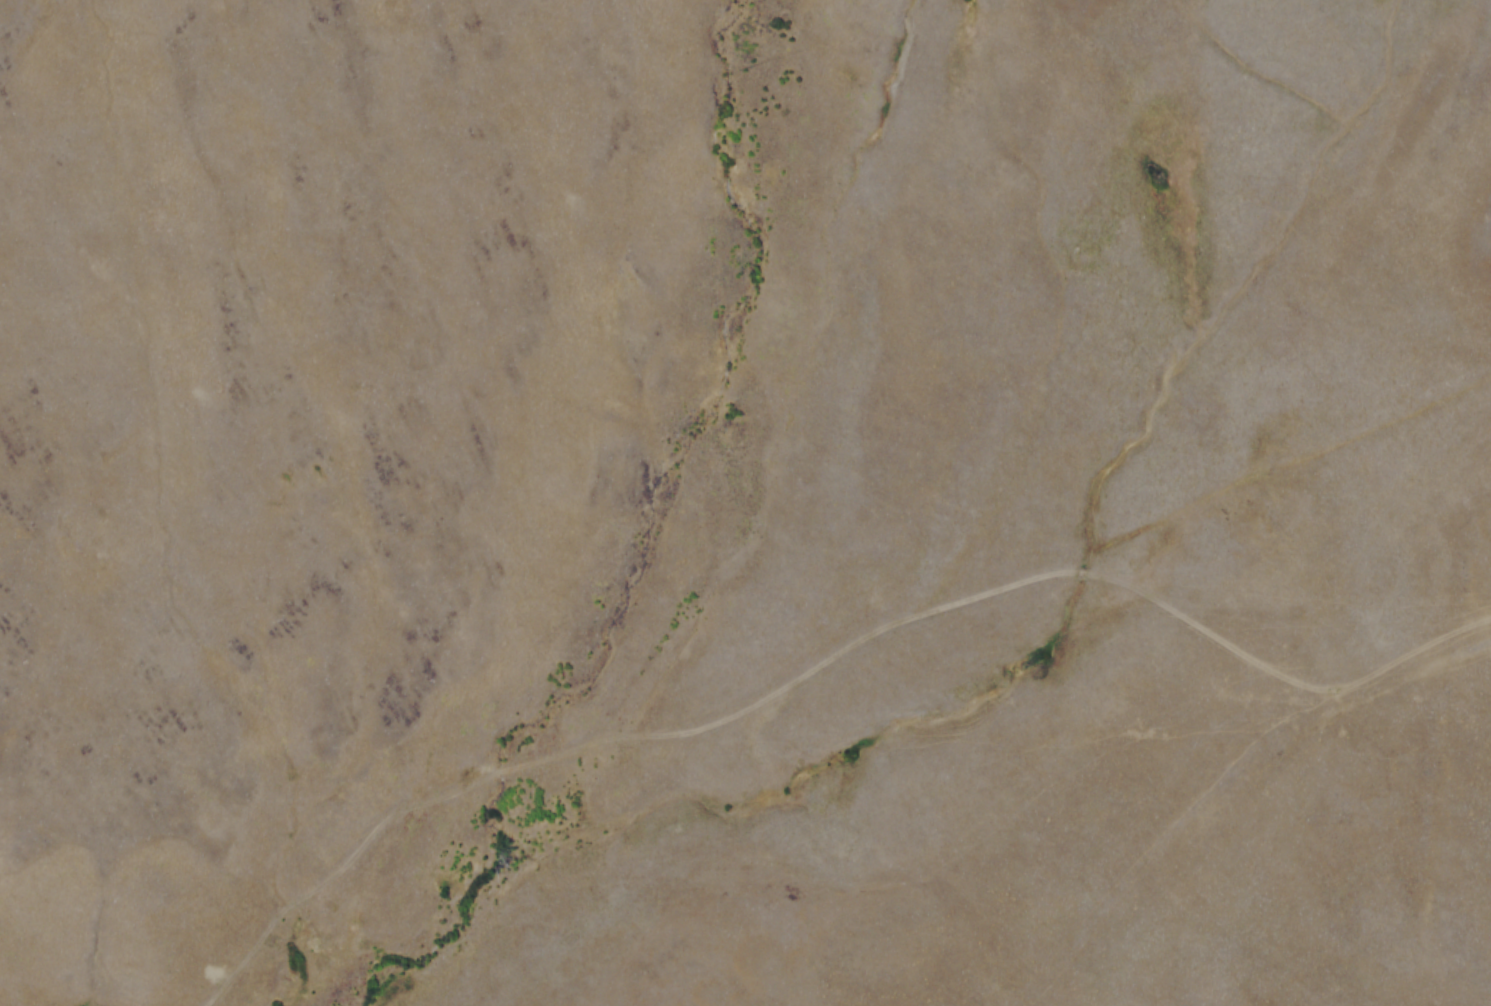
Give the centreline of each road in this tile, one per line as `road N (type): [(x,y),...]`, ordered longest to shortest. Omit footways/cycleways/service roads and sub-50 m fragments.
road 1 (track): [(749,715),(1059,580),(1387,623),(1490,612)]

